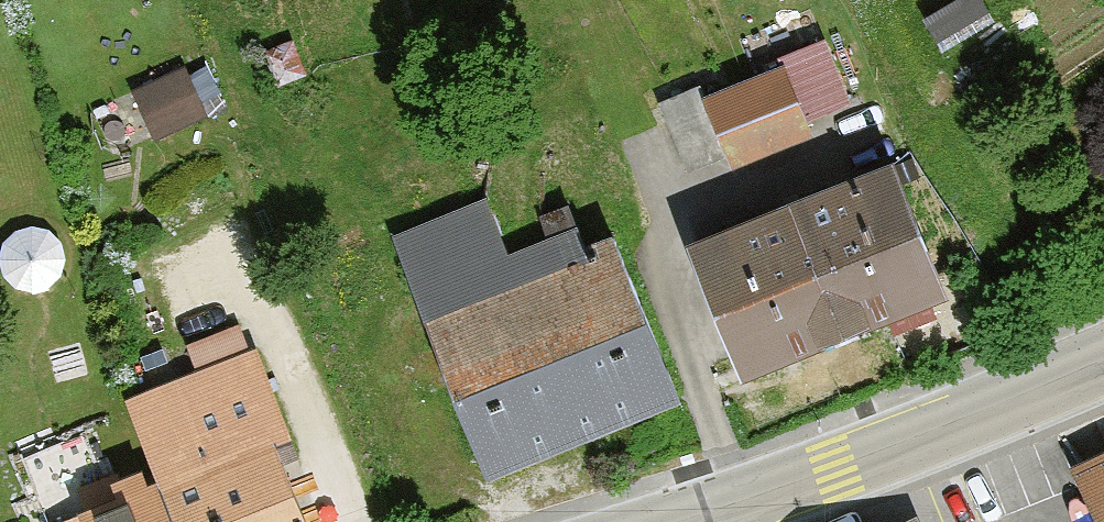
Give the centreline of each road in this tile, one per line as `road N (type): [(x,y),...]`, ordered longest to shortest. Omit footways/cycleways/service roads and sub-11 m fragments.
road 1 (secondary): [(666,521),(837,465),(1103,360)]

